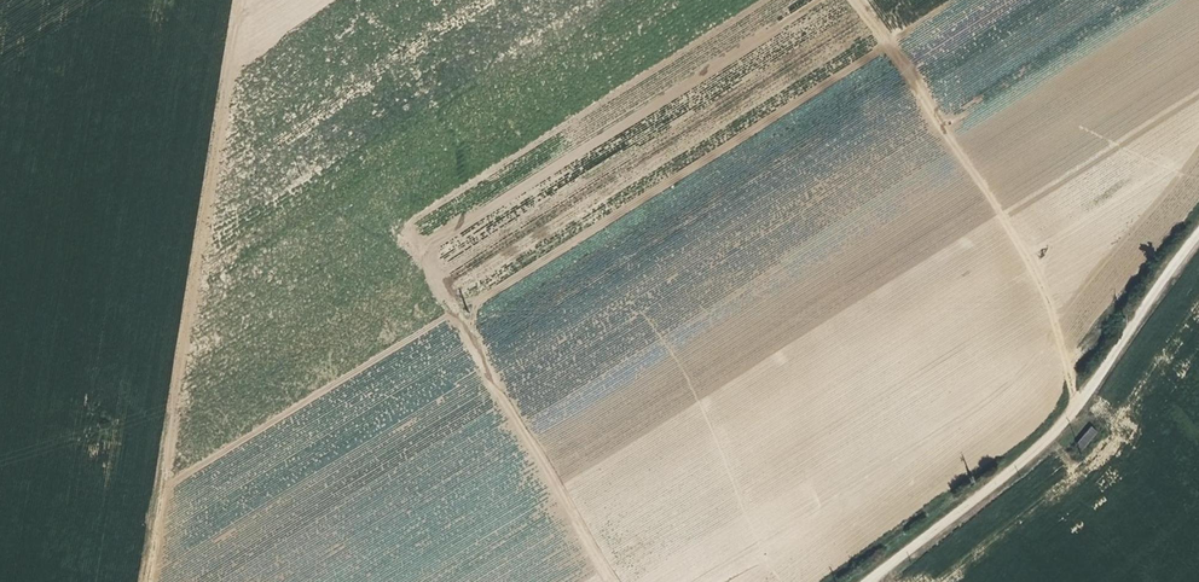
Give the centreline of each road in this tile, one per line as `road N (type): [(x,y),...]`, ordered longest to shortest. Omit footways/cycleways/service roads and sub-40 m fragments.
road 1 (unclassified): [(870,581),(1012,471),(1075,406),(1198,228)]

